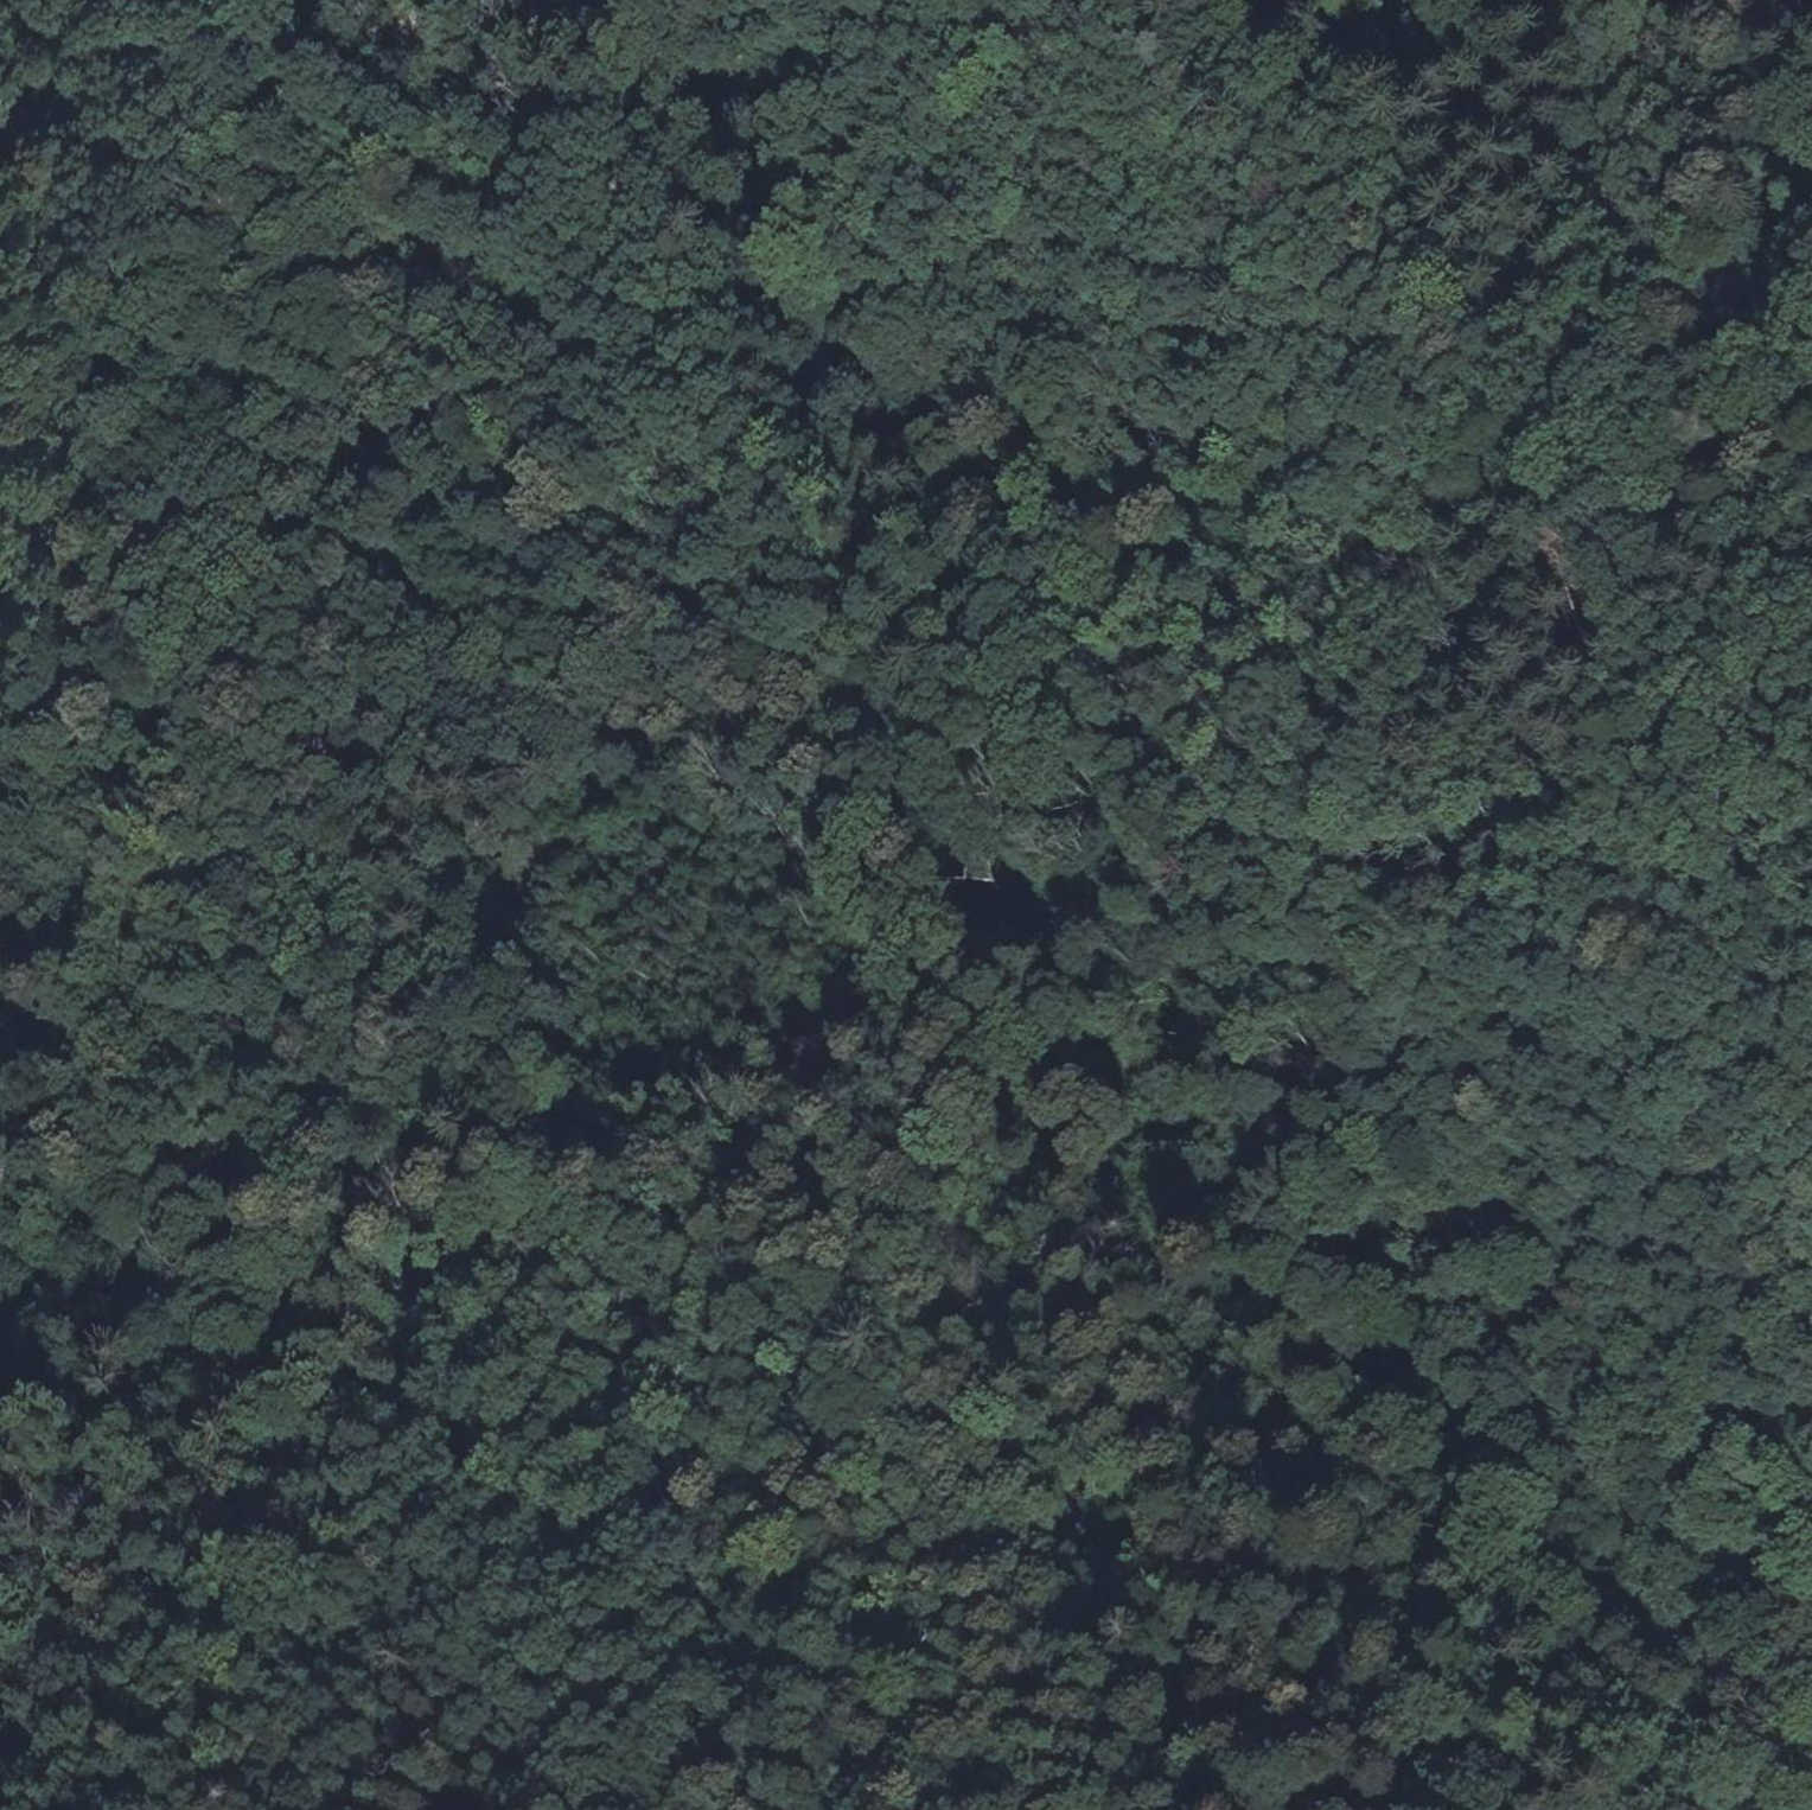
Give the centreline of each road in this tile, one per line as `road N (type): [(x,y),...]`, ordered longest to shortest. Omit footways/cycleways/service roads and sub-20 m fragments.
road 1 (track): [(0,1114),(88,1049),(193,820),(363,616),(355,377),(418,112),(548,50),(575,0)]

